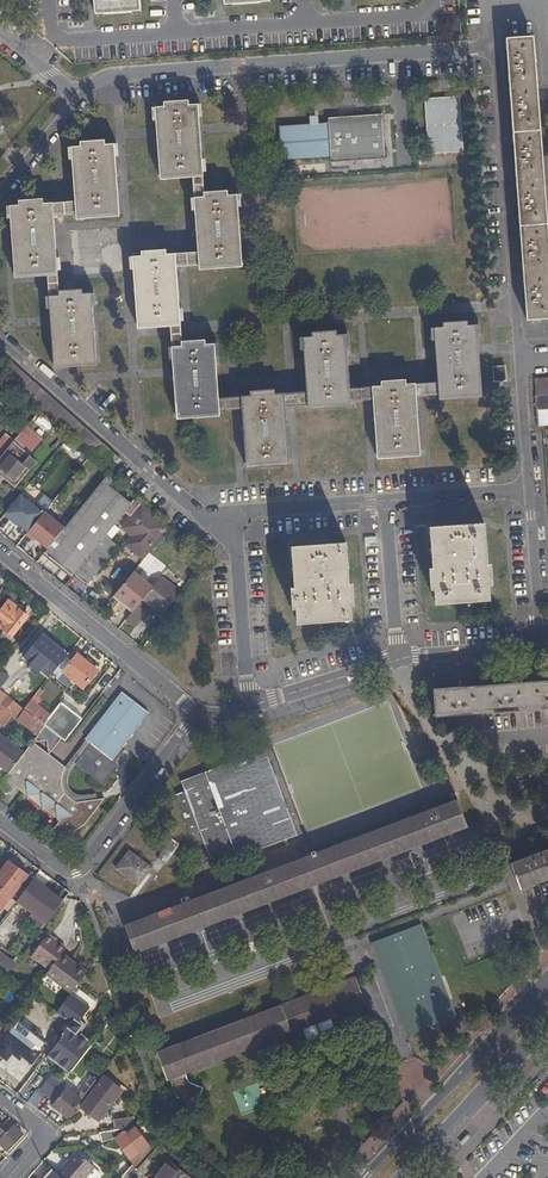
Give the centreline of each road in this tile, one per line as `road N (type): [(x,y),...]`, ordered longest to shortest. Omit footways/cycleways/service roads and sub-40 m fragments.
road 1 (residential): [(491,47),(118,73),(81,96)]
road 2 (residential): [(38,65),(62,42),(430,15),(429,0)]
road 3 (residential): [(499,78),(529,491)]
road 4 (residential): [(234,528),(212,523),(0,340)]
road 5 (residential): [(197,714),(74,870),(0,821)]
road 6 (primary): [(547,980),(362,1177)]
road 7 (residential): [(0,552),(197,714)]
road 8 (primary): [(397,1177),(547,1019)]
road 9 (residential): [(251,707),(234,528)]
road 10 (residential): [(234,528),(246,512),(386,502)]
road 11 (residential): [(398,660),(386,502)]
road 12 (residential): [(529,491),(541,648)]
road 13 (residential): [(251,707),(398,660)]
road 14 (residential): [(398,660),(541,648)]
road 15 (residential): [(386,502),(529,491)]
road 16 (residential): [(0,188),(81,96)]

